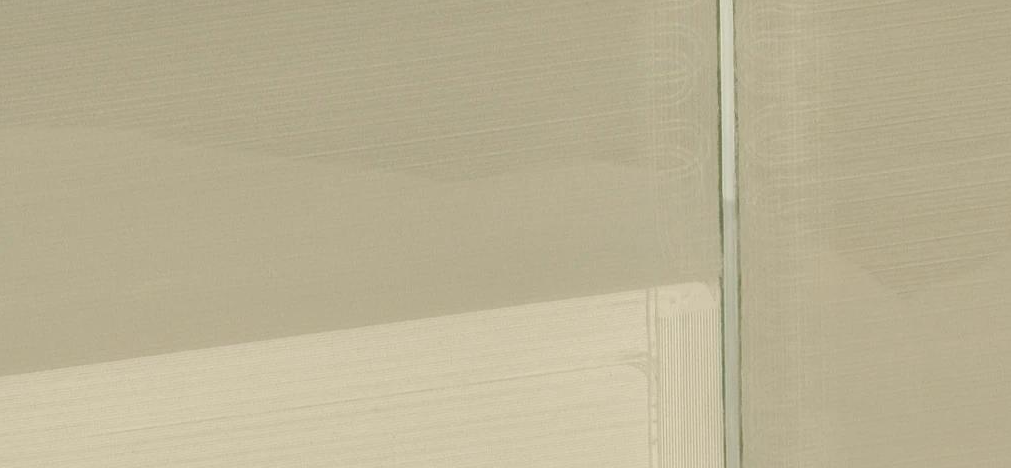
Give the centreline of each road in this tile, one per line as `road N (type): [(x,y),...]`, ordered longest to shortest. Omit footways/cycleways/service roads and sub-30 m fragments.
road 1 (track): [(725,0),(730,467)]

